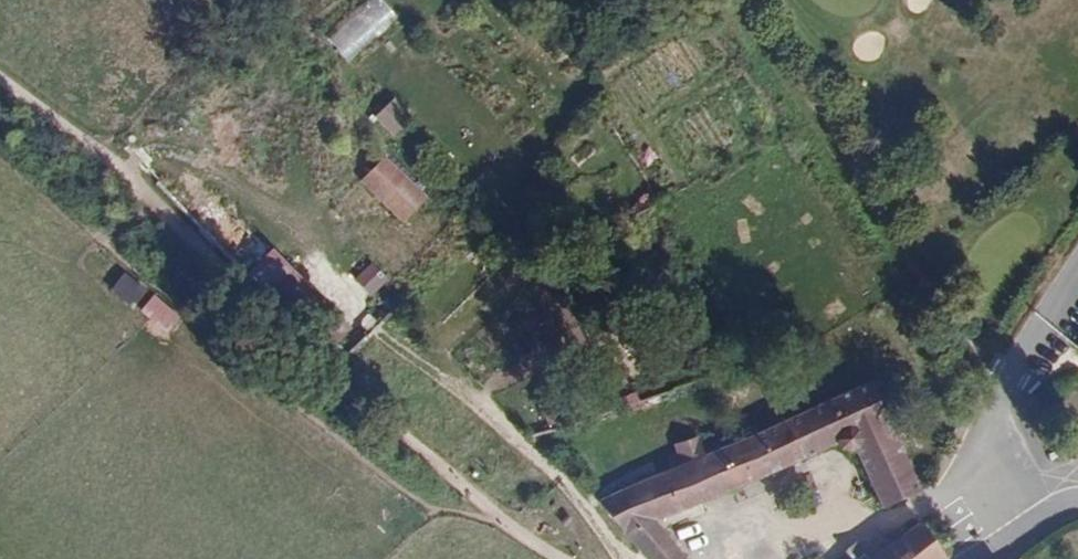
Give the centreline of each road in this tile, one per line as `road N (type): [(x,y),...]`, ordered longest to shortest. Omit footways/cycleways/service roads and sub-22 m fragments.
road 1 (track): [(567,558),(509,525),(330,372),(124,175),(0,80)]
road 2 (track): [(620,558),(584,505),(470,395),(378,330),(187,151),(152,149),(124,175)]
road 3 (track): [(992,400),(714,0)]
road 4 (residential): [(1003,540),(985,479),(992,400),(1077,282)]

